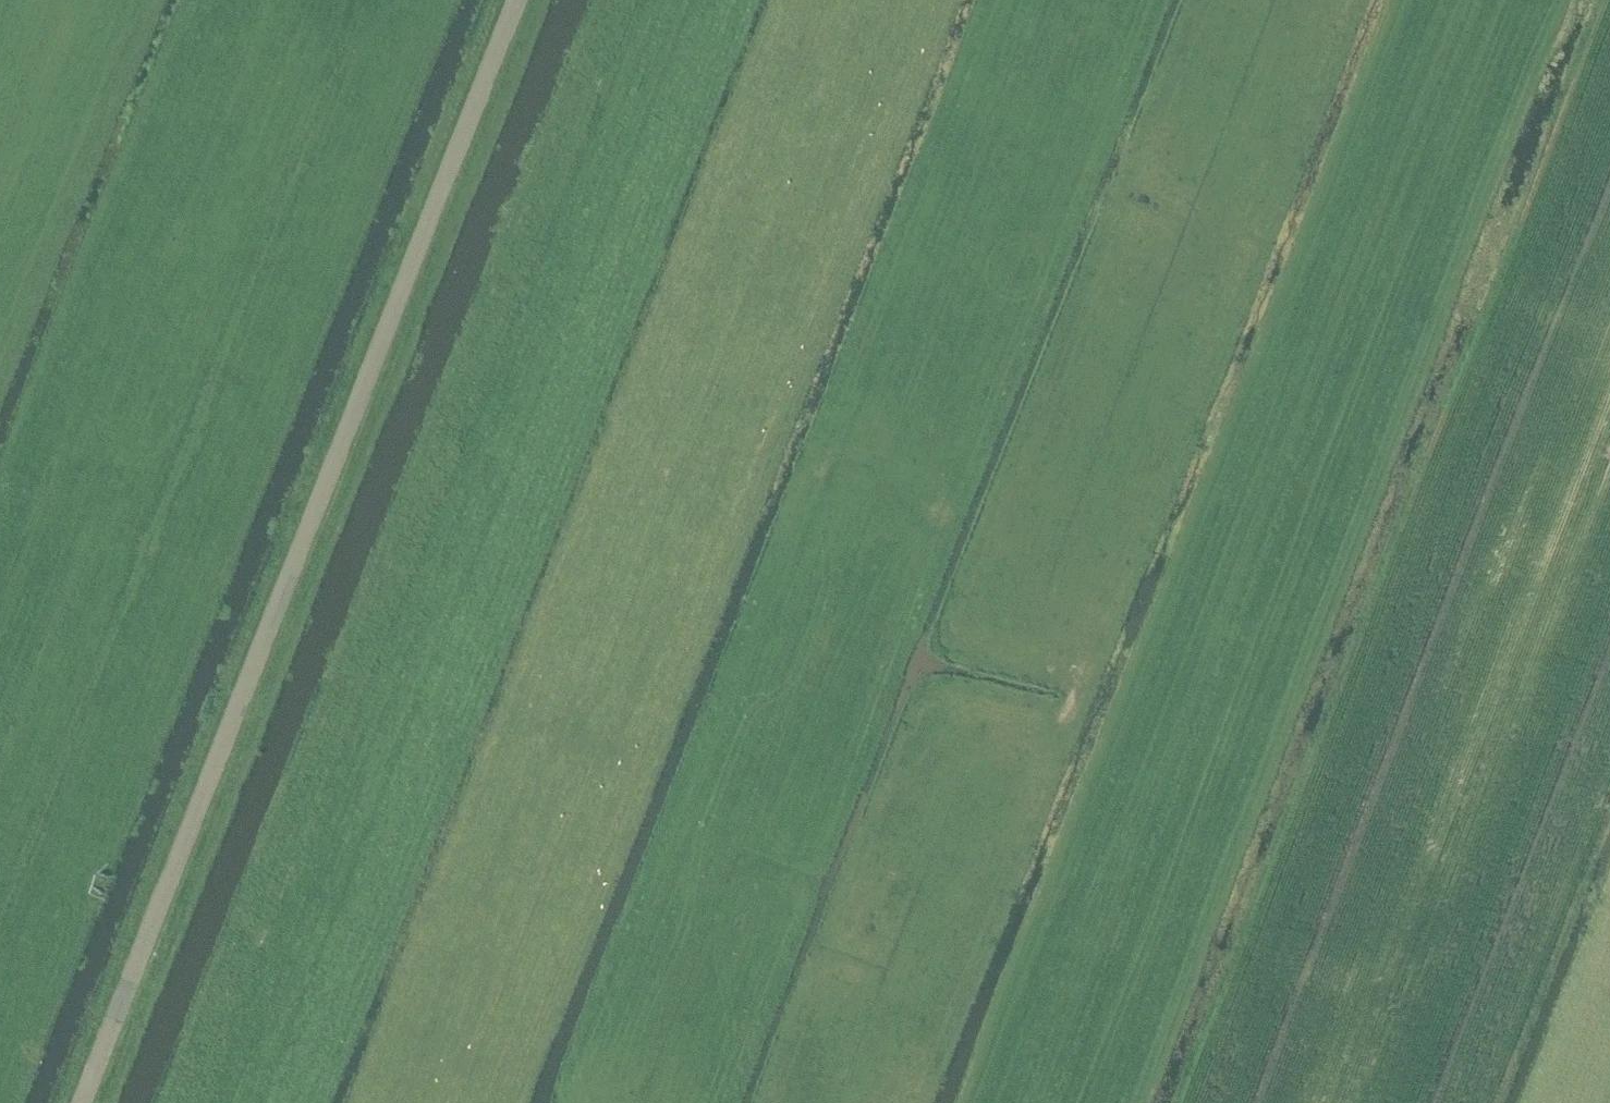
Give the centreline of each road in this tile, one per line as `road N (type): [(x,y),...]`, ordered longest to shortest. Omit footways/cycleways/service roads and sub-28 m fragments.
road 1 (unclassified): [(79,1102),(518,0)]

